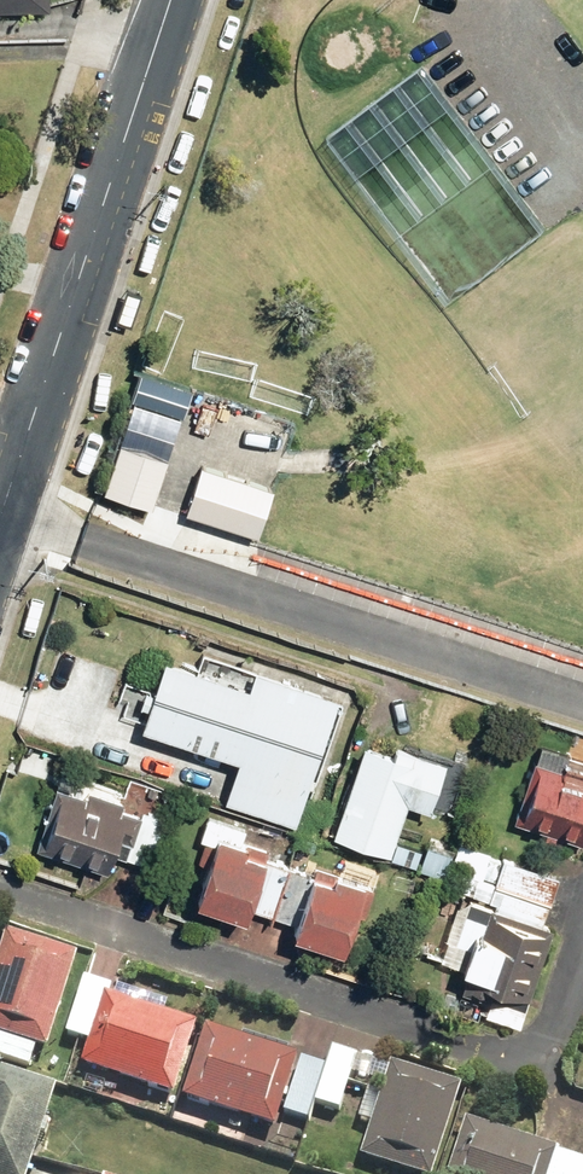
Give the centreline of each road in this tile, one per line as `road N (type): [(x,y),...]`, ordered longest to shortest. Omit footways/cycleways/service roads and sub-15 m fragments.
road 1 (secondary): [(0,531),(170,0)]

